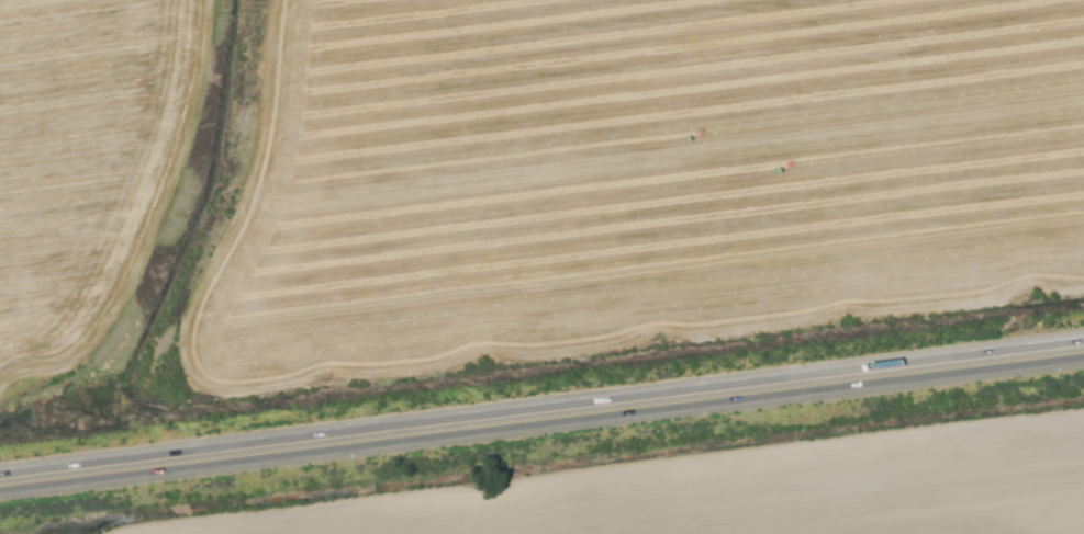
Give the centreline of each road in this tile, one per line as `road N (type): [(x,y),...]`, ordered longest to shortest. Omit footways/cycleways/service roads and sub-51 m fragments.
road 1 (trunk): [(0,496),(1083,362)]
road 2 (trunk): [(1083,346),(0,480)]

